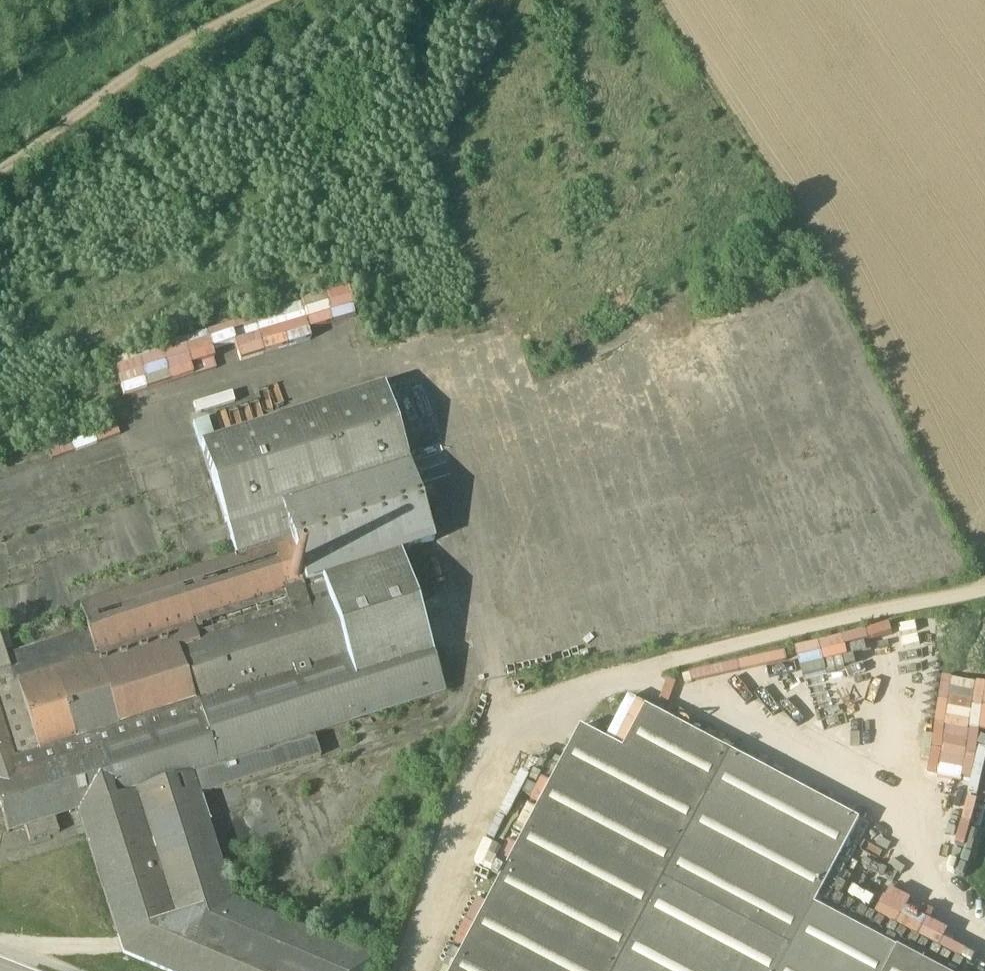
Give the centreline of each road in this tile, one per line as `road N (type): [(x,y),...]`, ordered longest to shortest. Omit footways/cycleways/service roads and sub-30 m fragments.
road 1 (unclassified): [(397,970),(497,701),(733,643)]
road 2 (track): [(265,0),(172,43),(0,167)]
road 3 (track): [(733,643),(984,588)]

